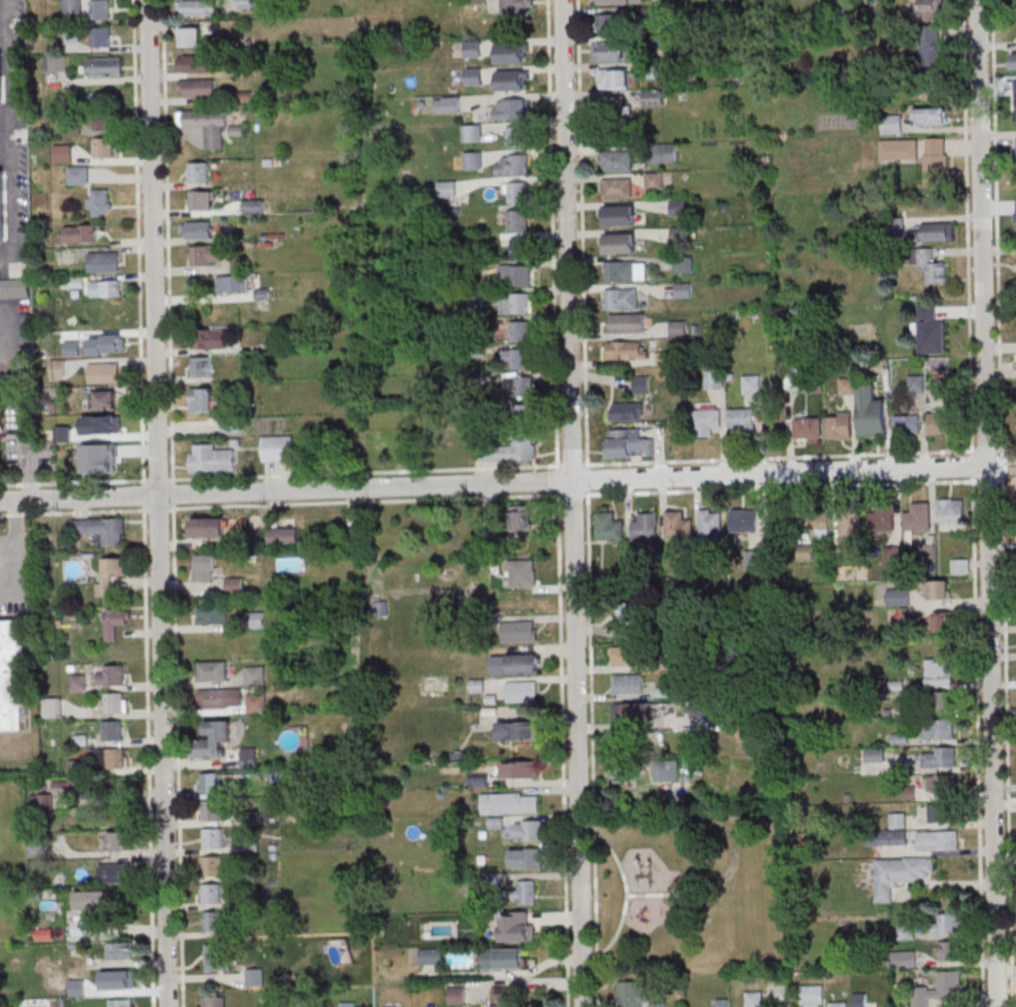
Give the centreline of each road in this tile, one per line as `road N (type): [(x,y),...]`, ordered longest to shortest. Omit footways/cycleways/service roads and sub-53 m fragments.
road 1 (residential): [(999,1006),(976,0)]
road 2 (residential): [(585,1006),(563,0)]
road 3 (residential): [(168,1006),(149,0)]
road 4 (residential): [(987,463),(0,502)]

